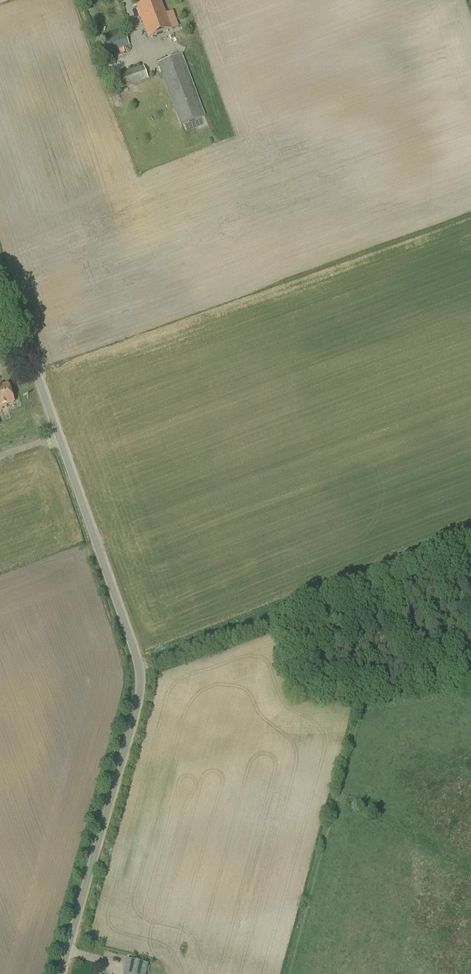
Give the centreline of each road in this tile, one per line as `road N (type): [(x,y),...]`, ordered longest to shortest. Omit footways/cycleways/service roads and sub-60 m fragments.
road 1 (tertiary): [(60,973),(141,688),(141,650),(0,272)]
road 2 (track): [(470,544),(141,667)]

